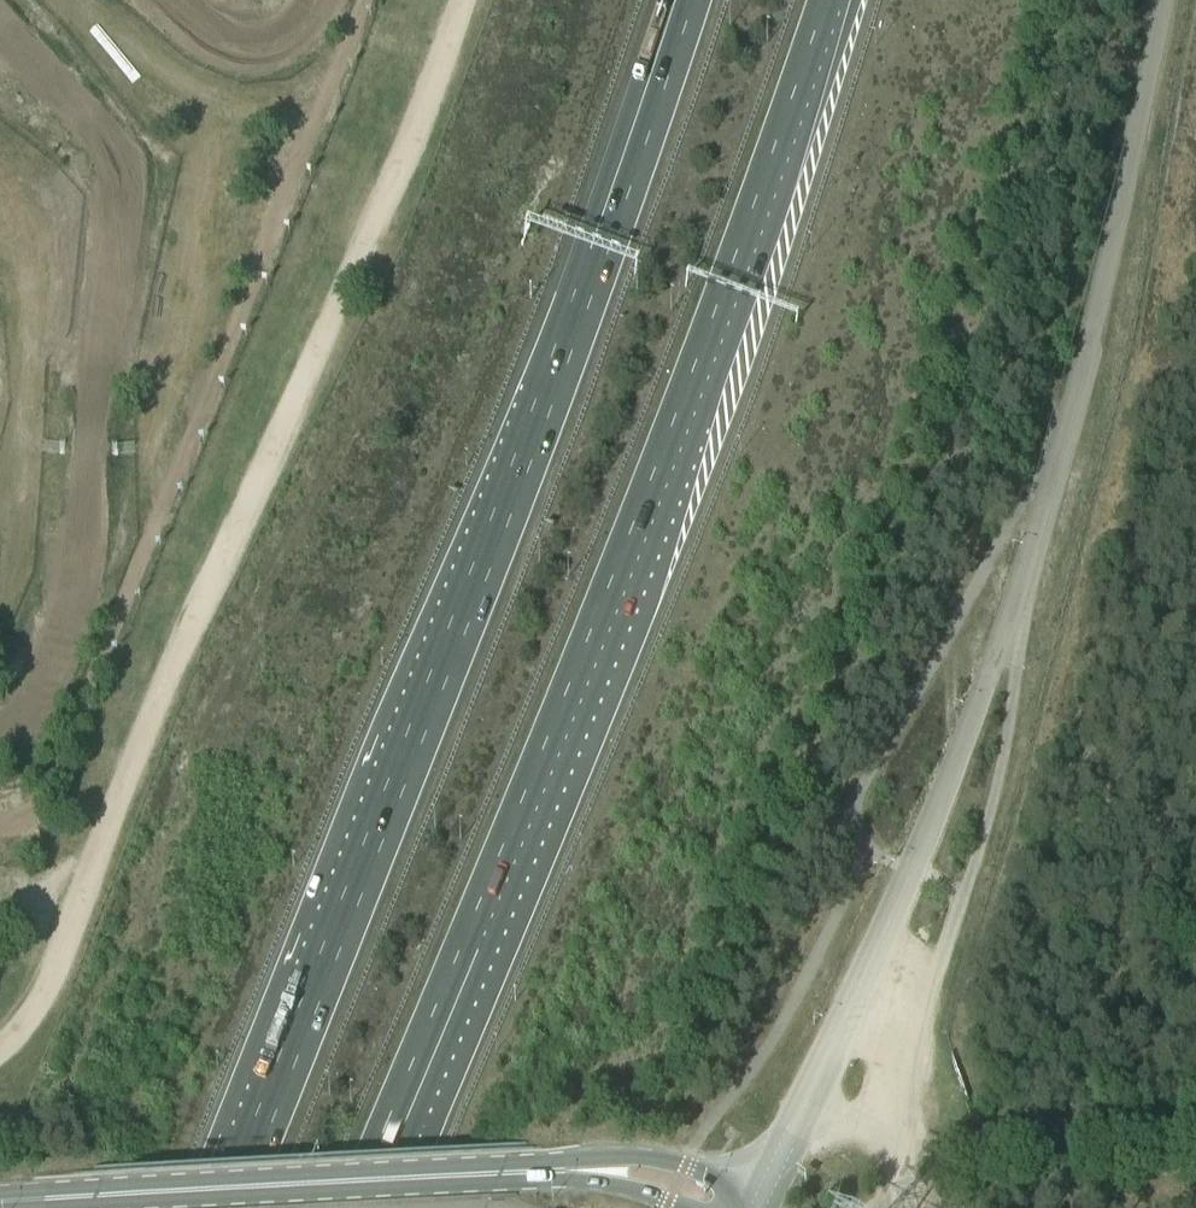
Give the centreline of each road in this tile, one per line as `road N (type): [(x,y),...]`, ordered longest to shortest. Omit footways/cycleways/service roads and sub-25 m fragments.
road 1 (track): [(462,0),(312,387),(168,693),(55,977),(0,1055)]
road 2 (unclassified): [(844,1023),(913,869),(1029,568),(1090,349),(1165,0)]
road 3 (motorway): [(462,943),(677,409),(823,0)]
road 4 (motorway): [(693,0),(558,389),(360,900)]
road 5 (primary): [(0,1204),(513,1174)]
road 6 (motorway): [(360,900),(218,1207)]
road 7 (motorway): [(360,900),(237,1207)]
road 8 (track): [(907,1147),(1195,1139)]
road 9 (motorway): [(354,1207),(462,943)]
road 10 (motorway): [(377,1207),(462,943)]
road 11 (primary): [(760,1201),(685,1168),(635,1158),(513,1174)]
road 12 (unclassified): [(760,1201),(844,1023)]
road 13 (primary): [(513,1174),(598,1181),(676,1207)]

